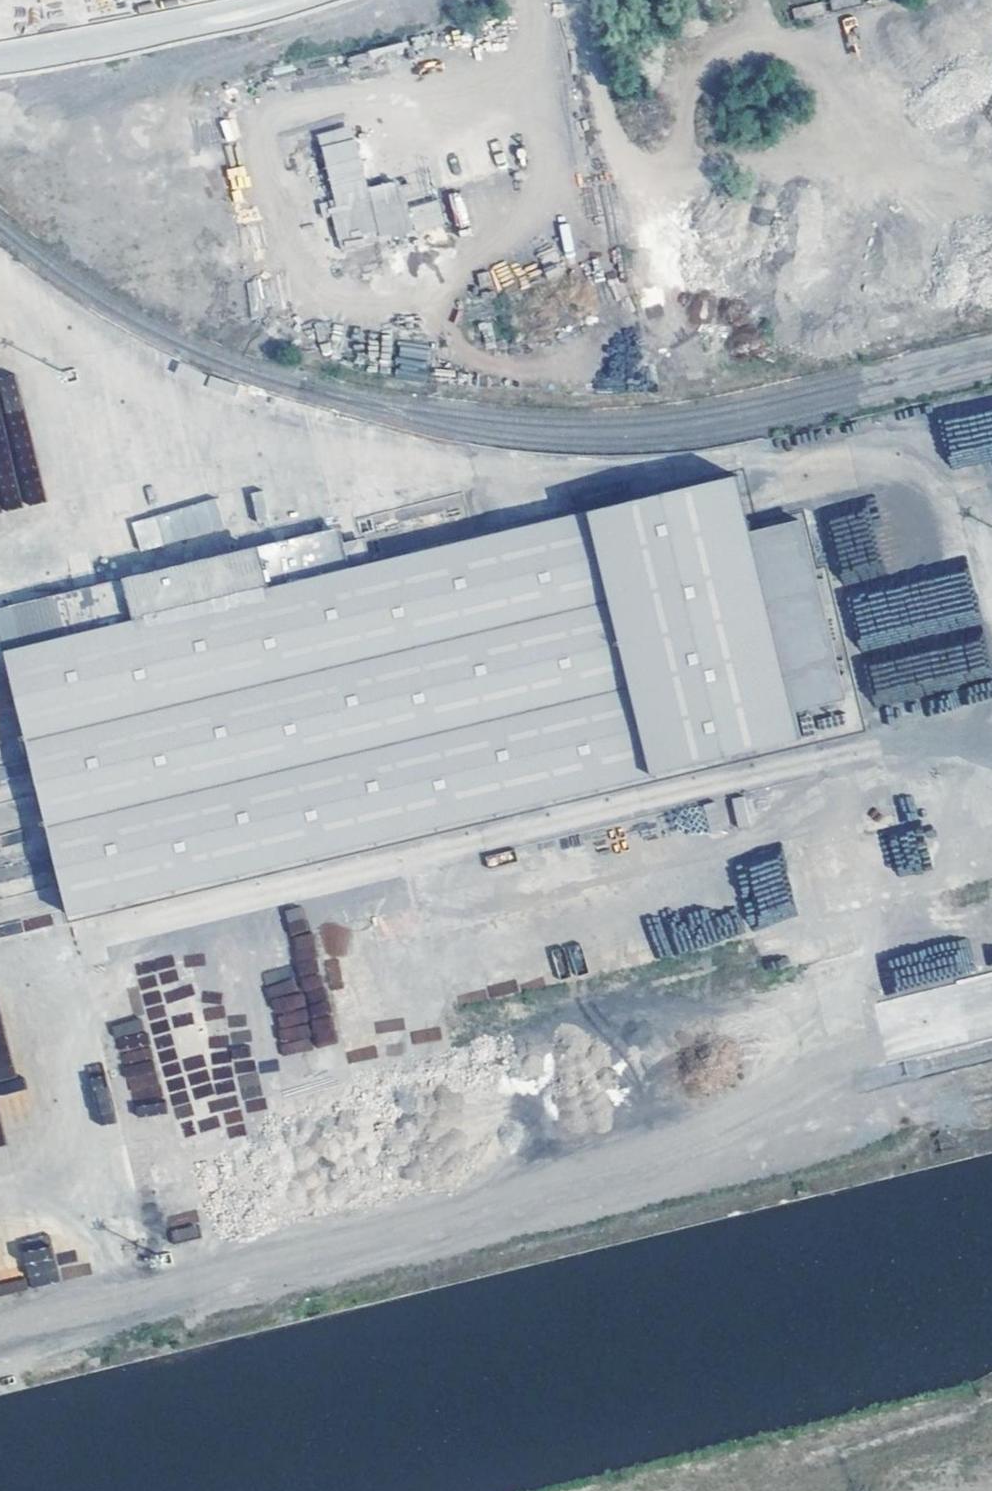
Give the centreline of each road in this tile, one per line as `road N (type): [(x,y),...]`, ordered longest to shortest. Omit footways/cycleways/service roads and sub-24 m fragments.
road 1 (track): [(527,0),(553,203),(430,299),(319,295),(260,128),(324,106),(462,101)]

